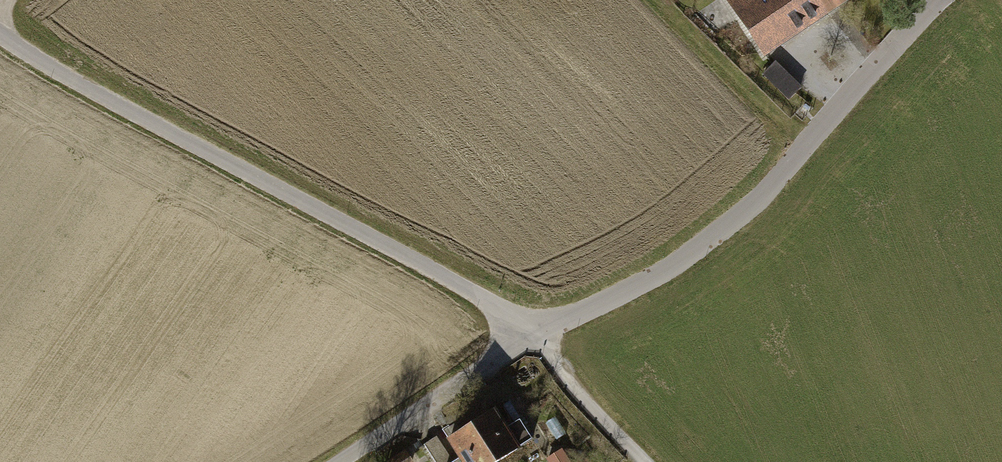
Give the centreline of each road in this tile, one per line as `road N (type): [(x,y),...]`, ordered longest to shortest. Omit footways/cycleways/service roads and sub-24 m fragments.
road 1 (residential): [(533,333),(444,276),(0,34)]
road 2 (residential): [(936,0),(760,199),(674,266),(533,333)]
road 3 (residential): [(533,333),(338,461)]
road 4 (track): [(643,461),(533,333)]

